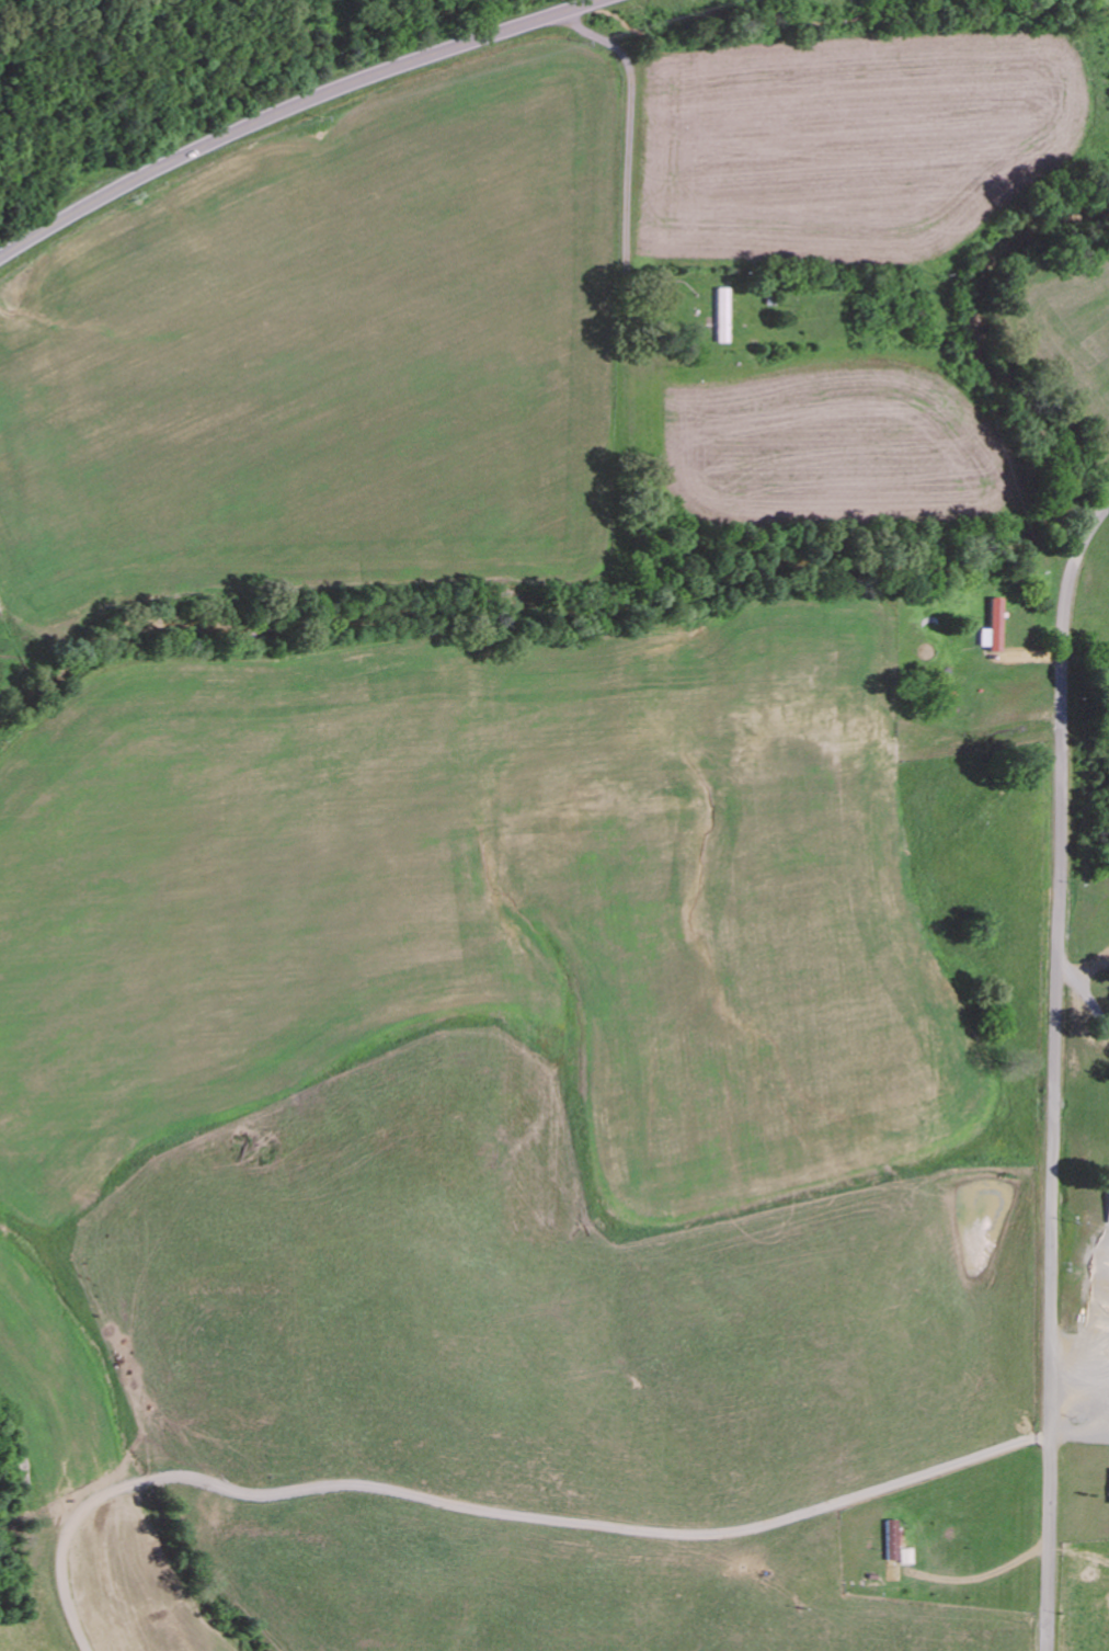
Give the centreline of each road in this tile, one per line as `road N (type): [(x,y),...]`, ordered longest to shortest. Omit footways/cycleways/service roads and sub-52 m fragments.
road 1 (residential): [(1045,1650),(1065,600),(1085,537),(1108,507)]
road 2 (secondary): [(0,255),(139,175),(305,99),(585,0)]

